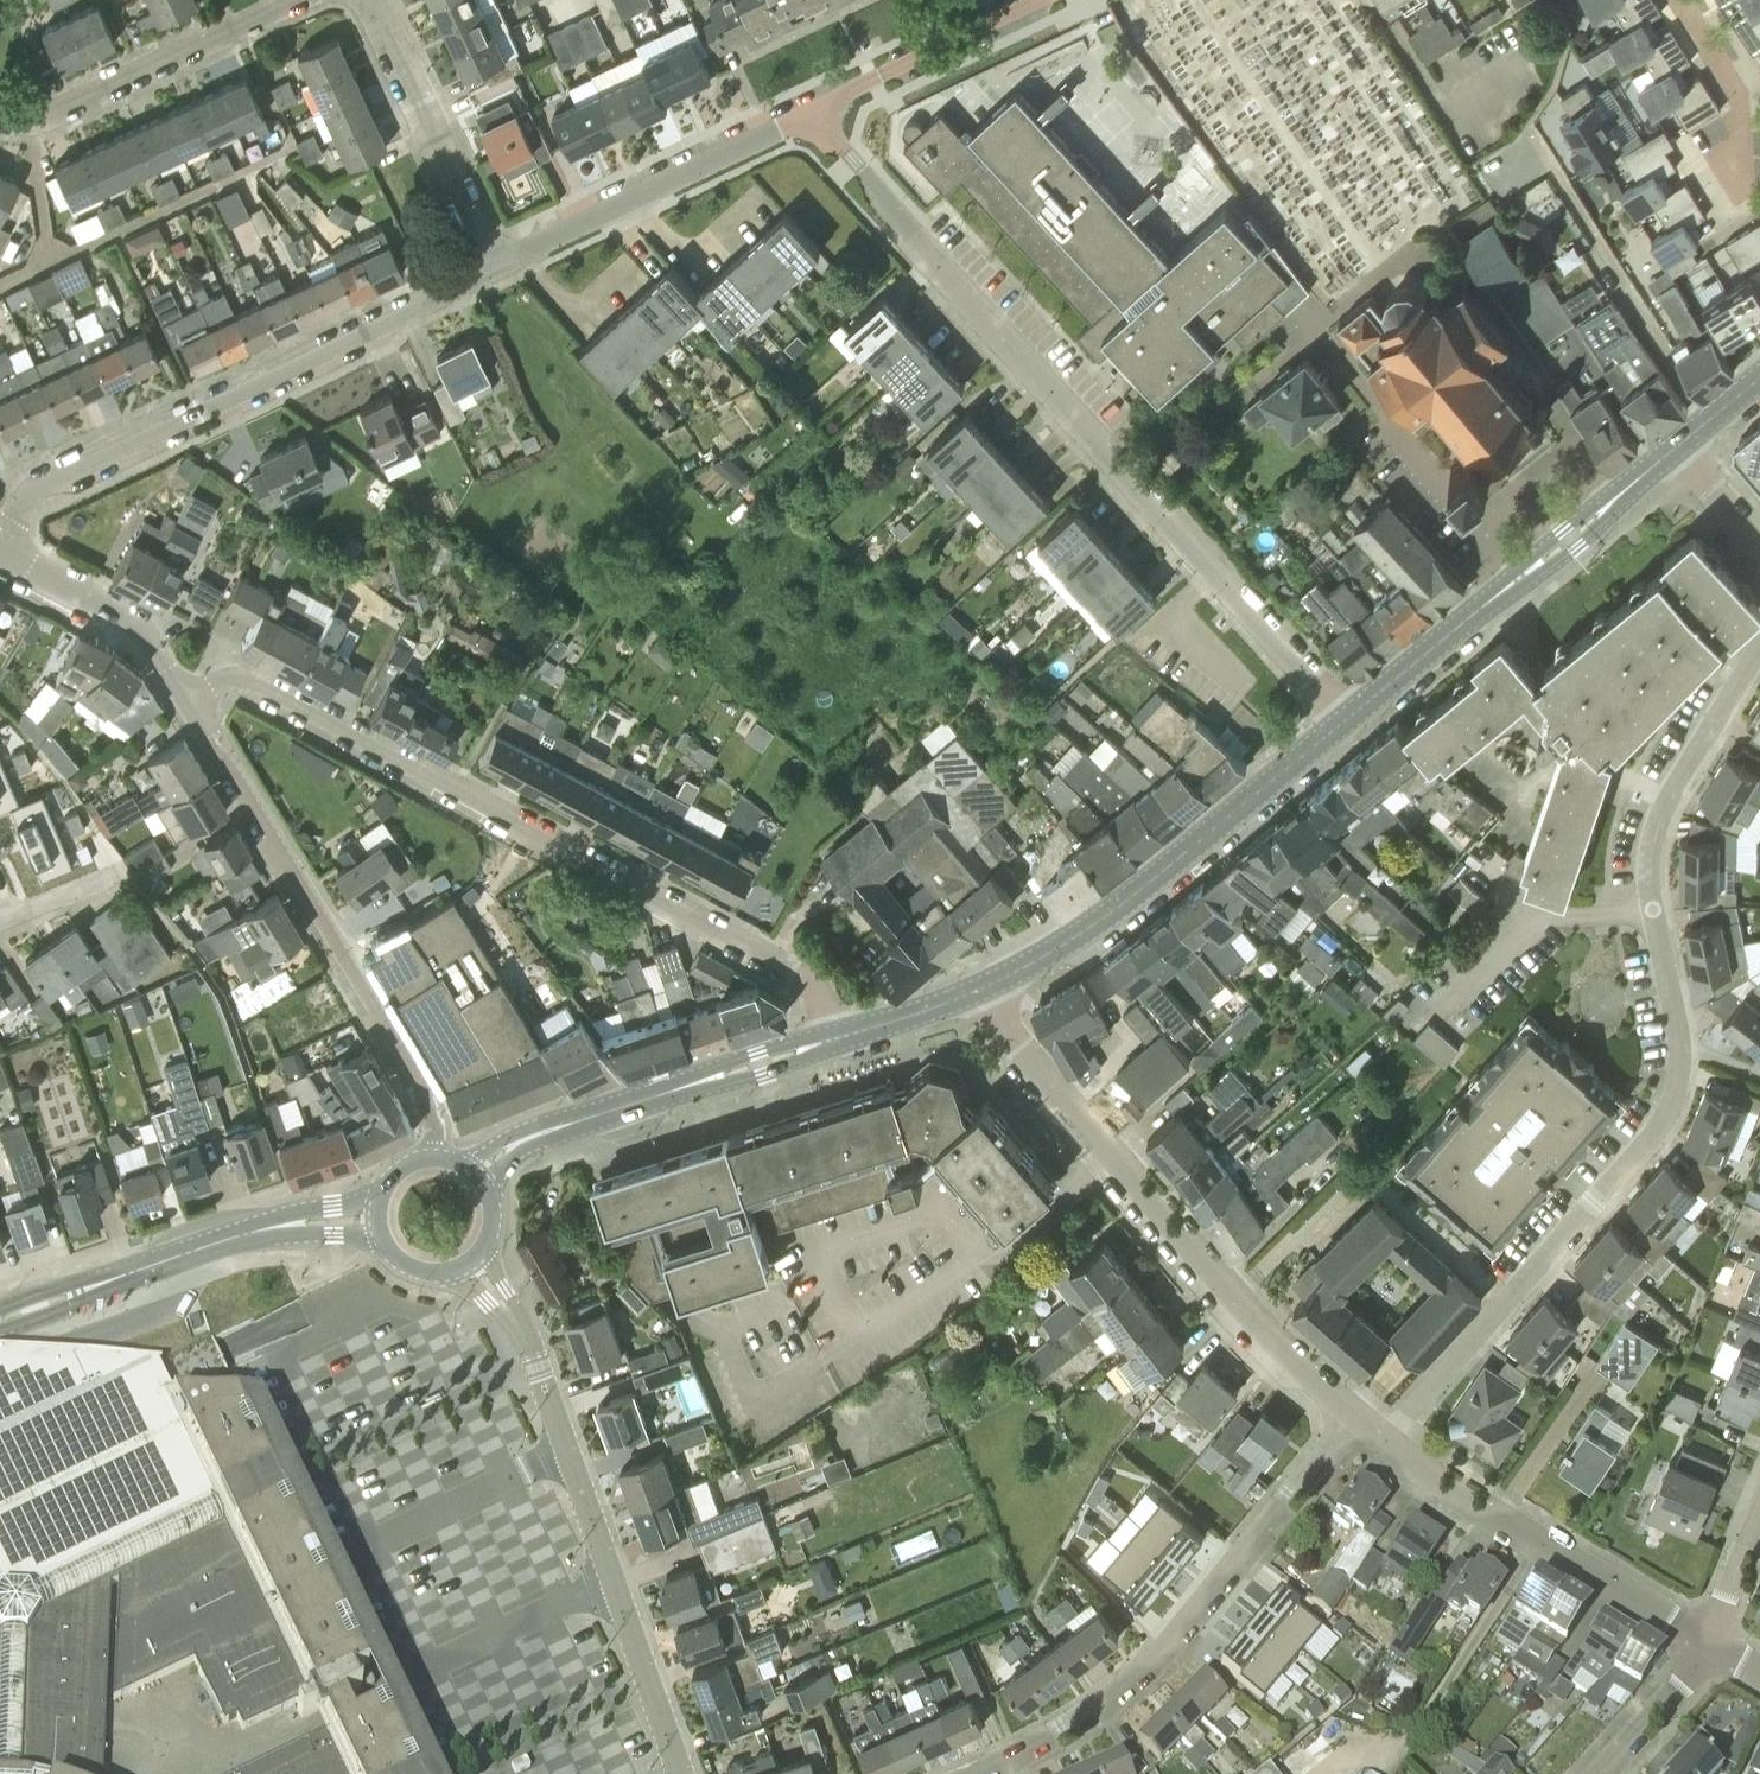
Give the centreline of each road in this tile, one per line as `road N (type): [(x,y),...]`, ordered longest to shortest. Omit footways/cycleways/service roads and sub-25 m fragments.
road 1 (residential): [(1382,1437),(1648,1145),(1672,1106),(1682,1048),(1655,909),(1654,839),(1672,794),(1759,650)]
road 2 (residential): [(1352,718),(808,114)]
road 3 (residential): [(835,1040),(815,988),(789,969),(365,736),(240,676),(188,699)]
road 4 (residential): [(1355,1416),(1223,1285),(978,989)]
road 5 (residential): [(0,530),(24,493),(48,479),(493,266)]
road 6 (residential): [(1355,1416),(1140,1677),(1089,1716),(973,1773)]
road 7 (residential): [(188,699),(434,1113),(433,1158)]
road 8 (secondary): [(978,989),(1123,905),(1352,718)]
road 9 (unclassified): [(638,1645),(538,1363),(473,1255)]
road 10 (secondary): [(1352,718),(1679,447)]
road 11 (secondary): [(0,1319),(277,1226),(378,1217)]
road 12 (secondary): [(473,1174),(526,1137),(835,1040)]
road 13 (residential): [(1711,1640),(1442,1484),(1382,1437)]
road 14 (residential): [(493,266),(808,114)]
road 15 (residential): [(0,117),(53,113),(288,0)]
road 16 (residential): [(493,266),(368,0)]
road 17 (residential): [(808,114),(1039,0)]
road 18 (residential): [(188,699),(141,630),(0,554)]
road 19 (residential): [(1680,0),(1736,90),(1742,176)]
road 20 (residential): [(1599,1773),(1688,1679),(1711,1640)]
road 21 (secondary): [(835,1040),(978,989)]
road 22 (residential): [(680,1773),(638,1645)]
road 23 (residential): [(1711,1640),(1759,1519)]
road 24 (secondary): [(378,1217),(389,1247),(413,1266),(445,1269),(473,1255)]
road 25 (residential): [(117,873),(0,917)]

